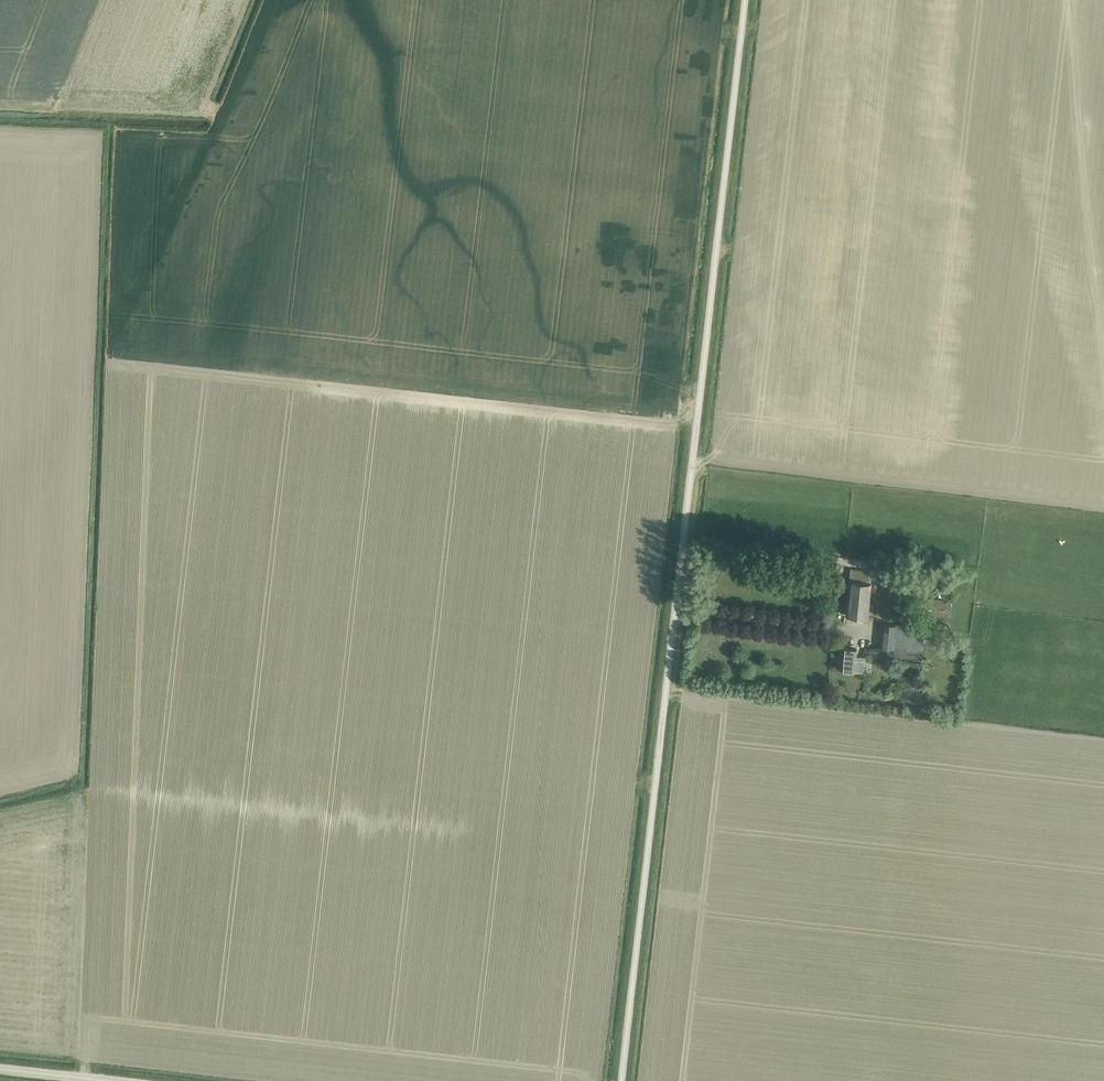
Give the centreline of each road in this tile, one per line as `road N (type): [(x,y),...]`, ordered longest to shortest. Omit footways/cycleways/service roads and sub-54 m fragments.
road 1 (unclassified): [(621,1080),(744,0)]
road 2 (unclassified): [(123,1080),(0,1069)]

